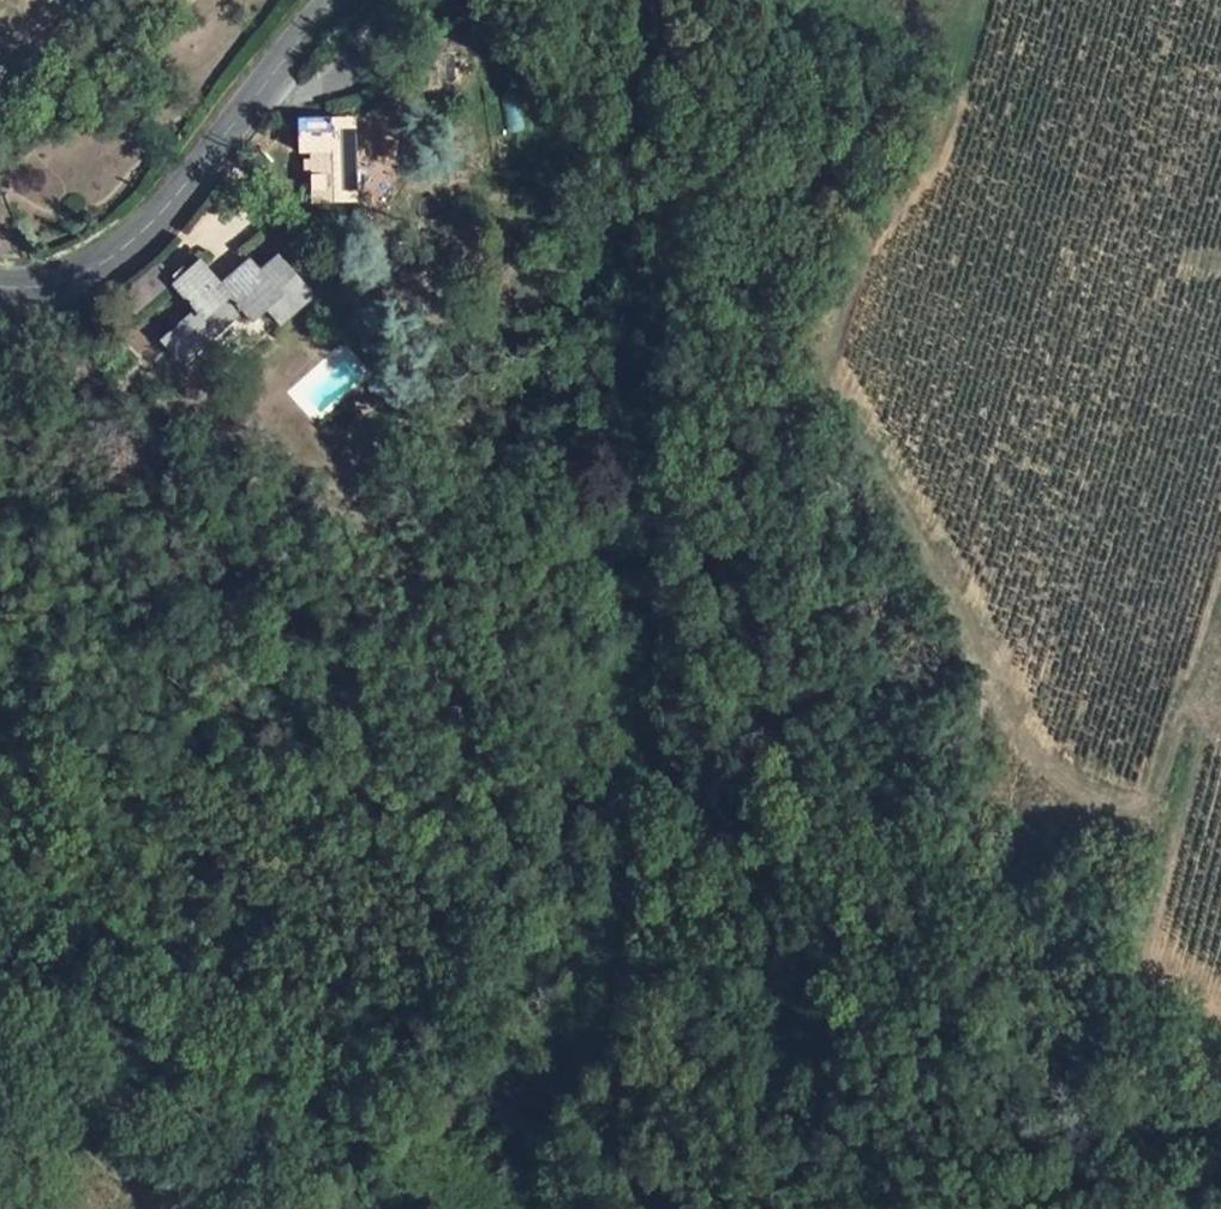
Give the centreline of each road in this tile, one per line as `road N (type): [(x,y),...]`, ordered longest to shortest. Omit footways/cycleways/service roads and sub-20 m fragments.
road 1 (tertiary): [(0,287),(33,289),(124,254),(342,0)]

